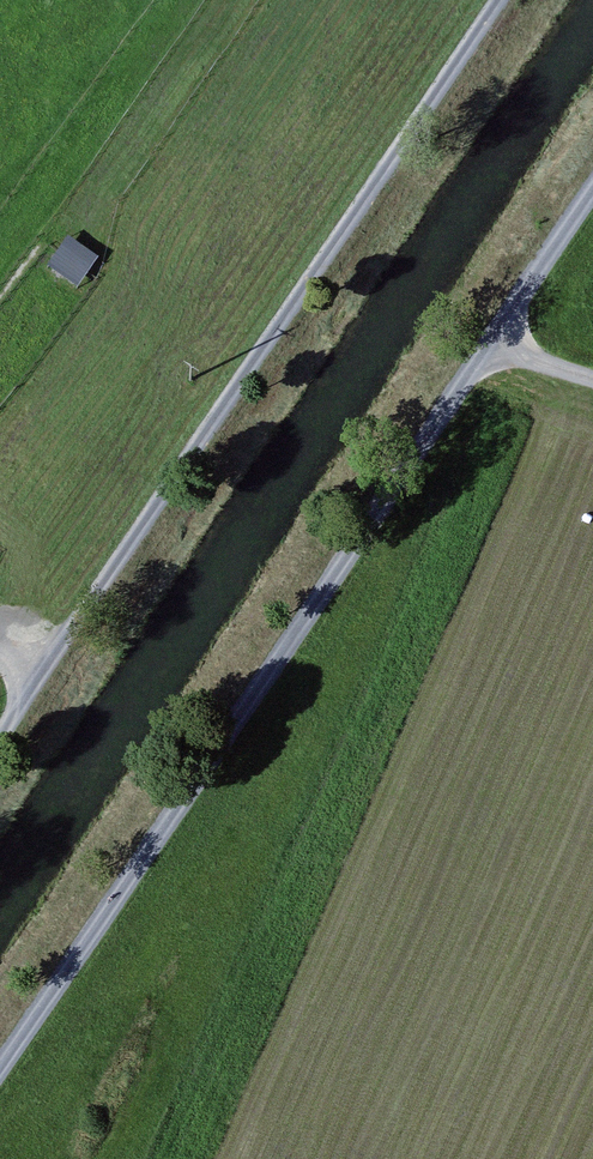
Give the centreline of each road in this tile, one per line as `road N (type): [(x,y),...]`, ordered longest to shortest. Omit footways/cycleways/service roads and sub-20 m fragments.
road 1 (track): [(592,194),(0,1066)]
road 2 (track): [(506,0),(0,752)]

